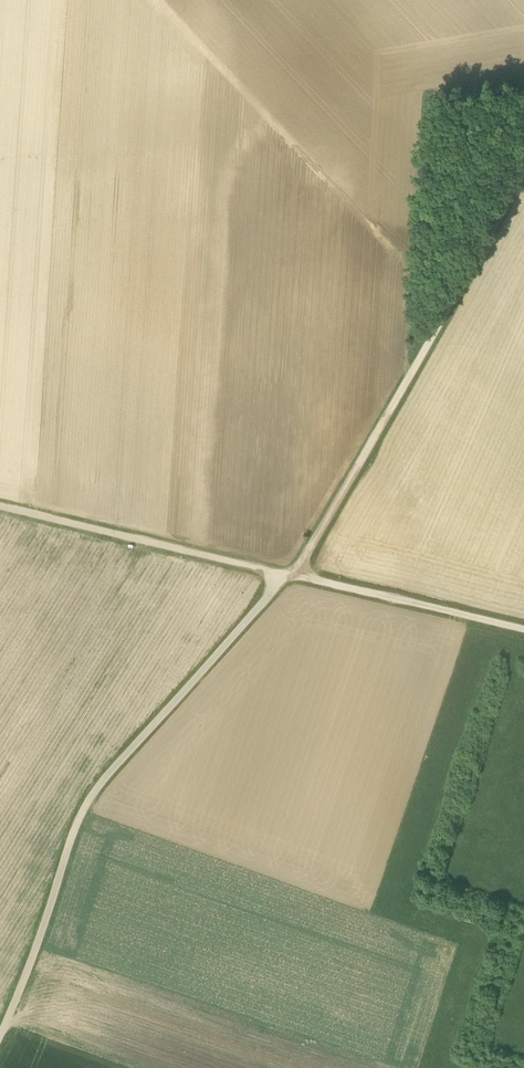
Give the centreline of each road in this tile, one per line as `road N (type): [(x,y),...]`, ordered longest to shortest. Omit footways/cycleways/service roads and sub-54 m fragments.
road 1 (unclassified): [(0,1026),(75,820),(276,583),(293,575),(0,503)]
road 2 (track): [(523,168),(293,575),(523,629)]

